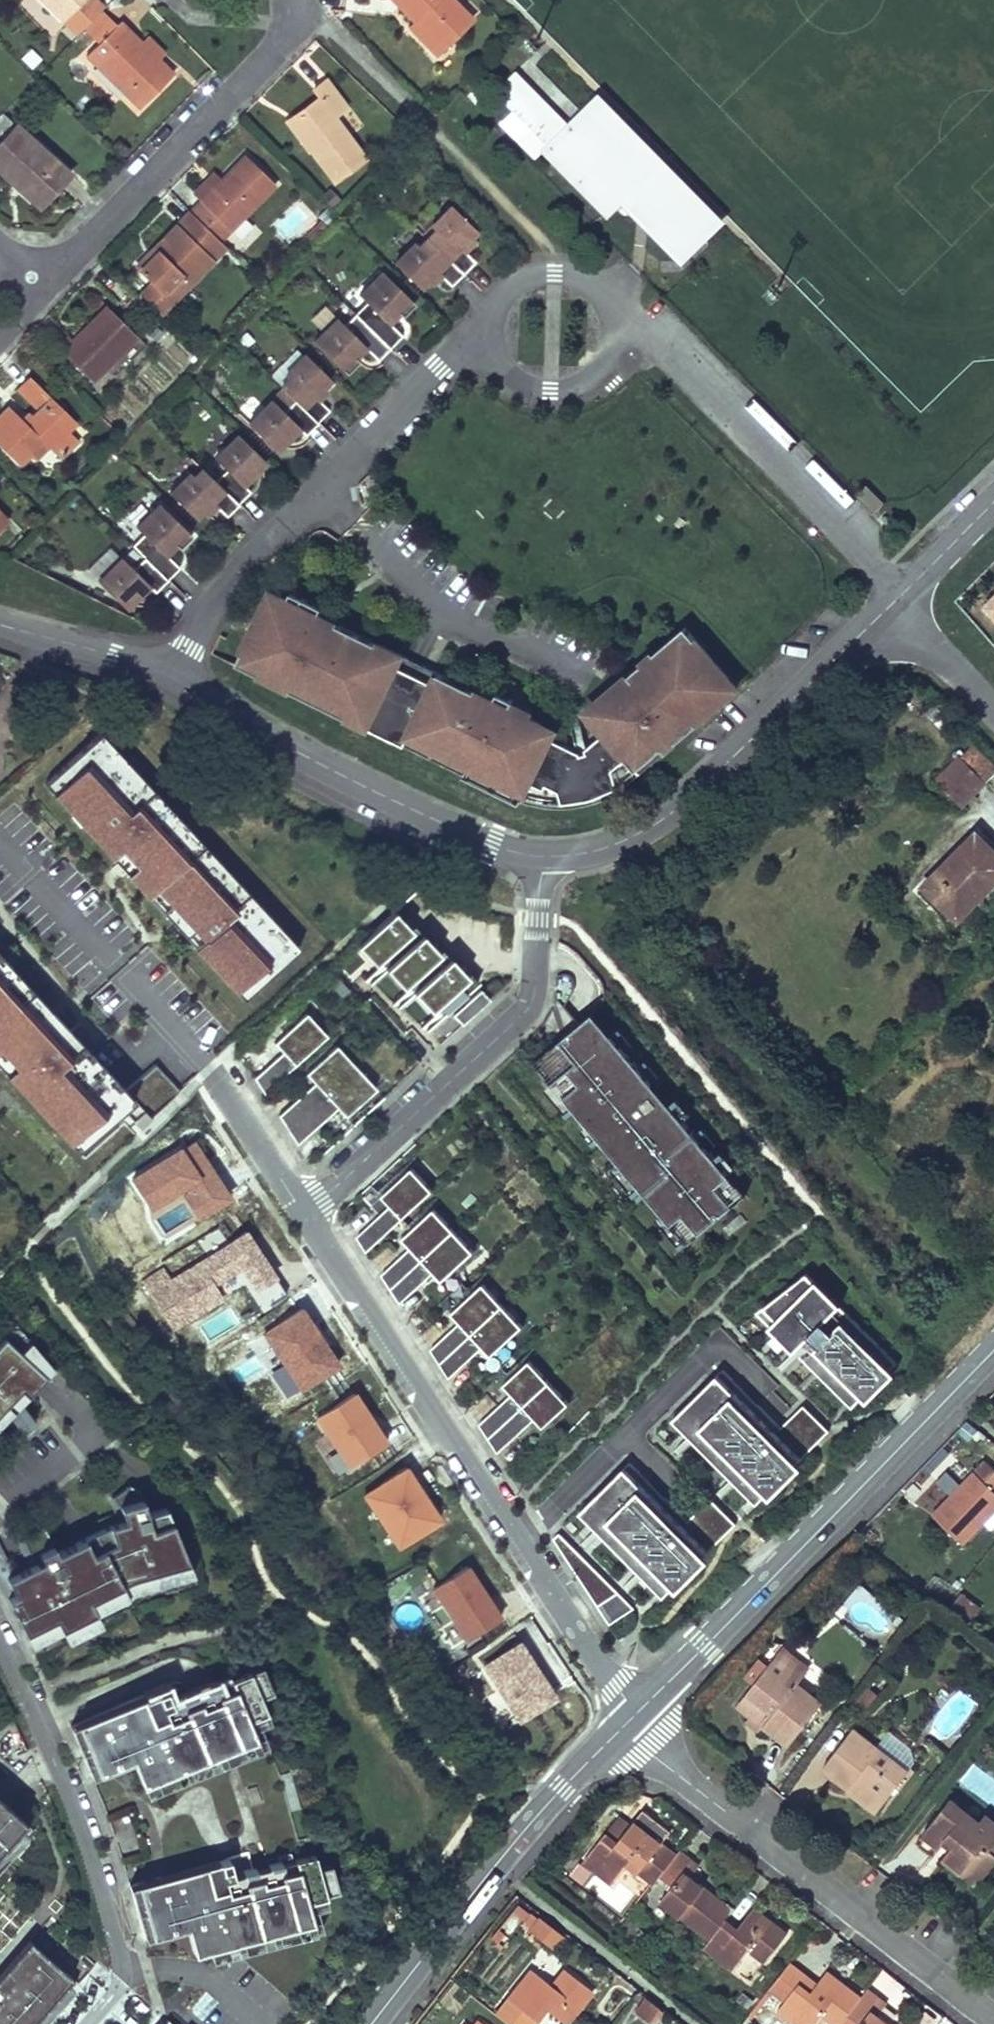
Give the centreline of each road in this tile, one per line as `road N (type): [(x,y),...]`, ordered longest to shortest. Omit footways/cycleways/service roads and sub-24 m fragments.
road 1 (residential): [(300,1214),(499,1524),(626,1699),(628,1722)]
road 2 (tertiary): [(628,1722),(993,1352)]
road 3 (residential): [(491,338),(438,367),(228,582),(171,682)]
road 4 (residential): [(628,1722),(635,1739),(993,2021)]
road 5 (residential): [(540,858),(536,983),(523,1013),(300,1214)]
road 6 (residential): [(540,858),(612,847),(665,817),(897,600)]
road 7 (residential): [(87,2023),(114,1992),(122,1970),(117,1945),(78,1818),(0,1646)]
road 8 (residential): [(171,682),(394,804),(496,849),(540,858)]
road 9 (residential): [(611,325),(646,326),(897,600)]
road 10 (tertiary): [(373,2023),(515,1843),(628,1722)]
road 11 (residential): [(37,271),(281,35),(284,0)]
road 12 (residential): [(491,338),(517,381),(566,390),(595,373),(611,325)]
road 13 (residential): [(611,325),(586,282),(553,272),(507,291),(491,338)]
road 14 (residential): [(0,627),(171,682)]
road 15 (residential): [(222,1089),(300,1214)]
road 16 (residential): [(897,600),(993,502)]
road 17 (residential): [(897,600),(993,696)]

